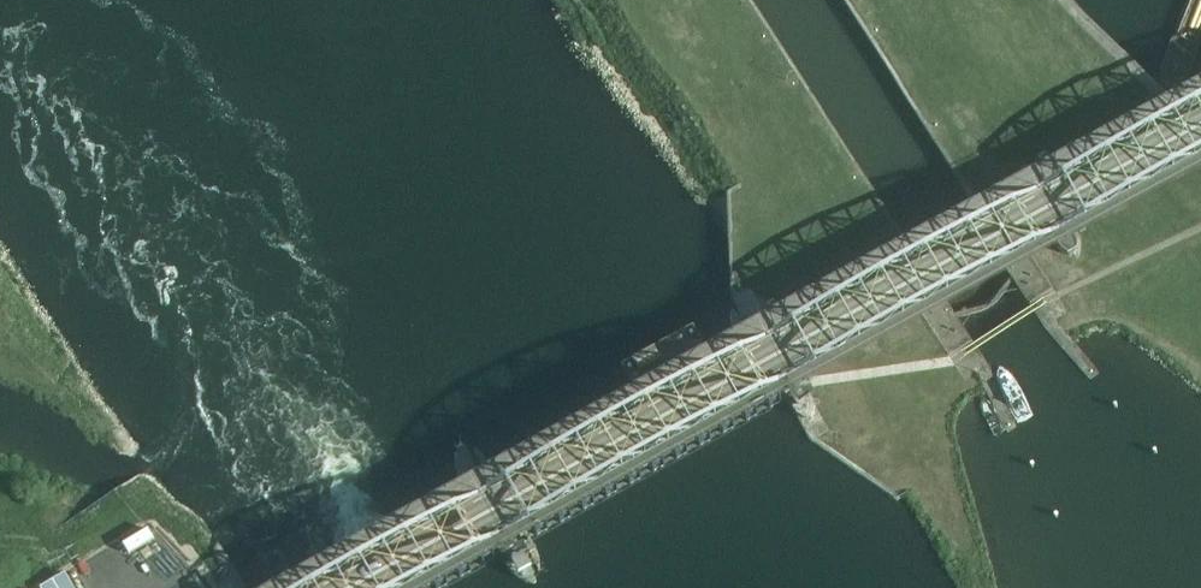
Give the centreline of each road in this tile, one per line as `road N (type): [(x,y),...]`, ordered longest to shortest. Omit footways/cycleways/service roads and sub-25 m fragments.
road 1 (primary): [(362,587),(1200,128)]

